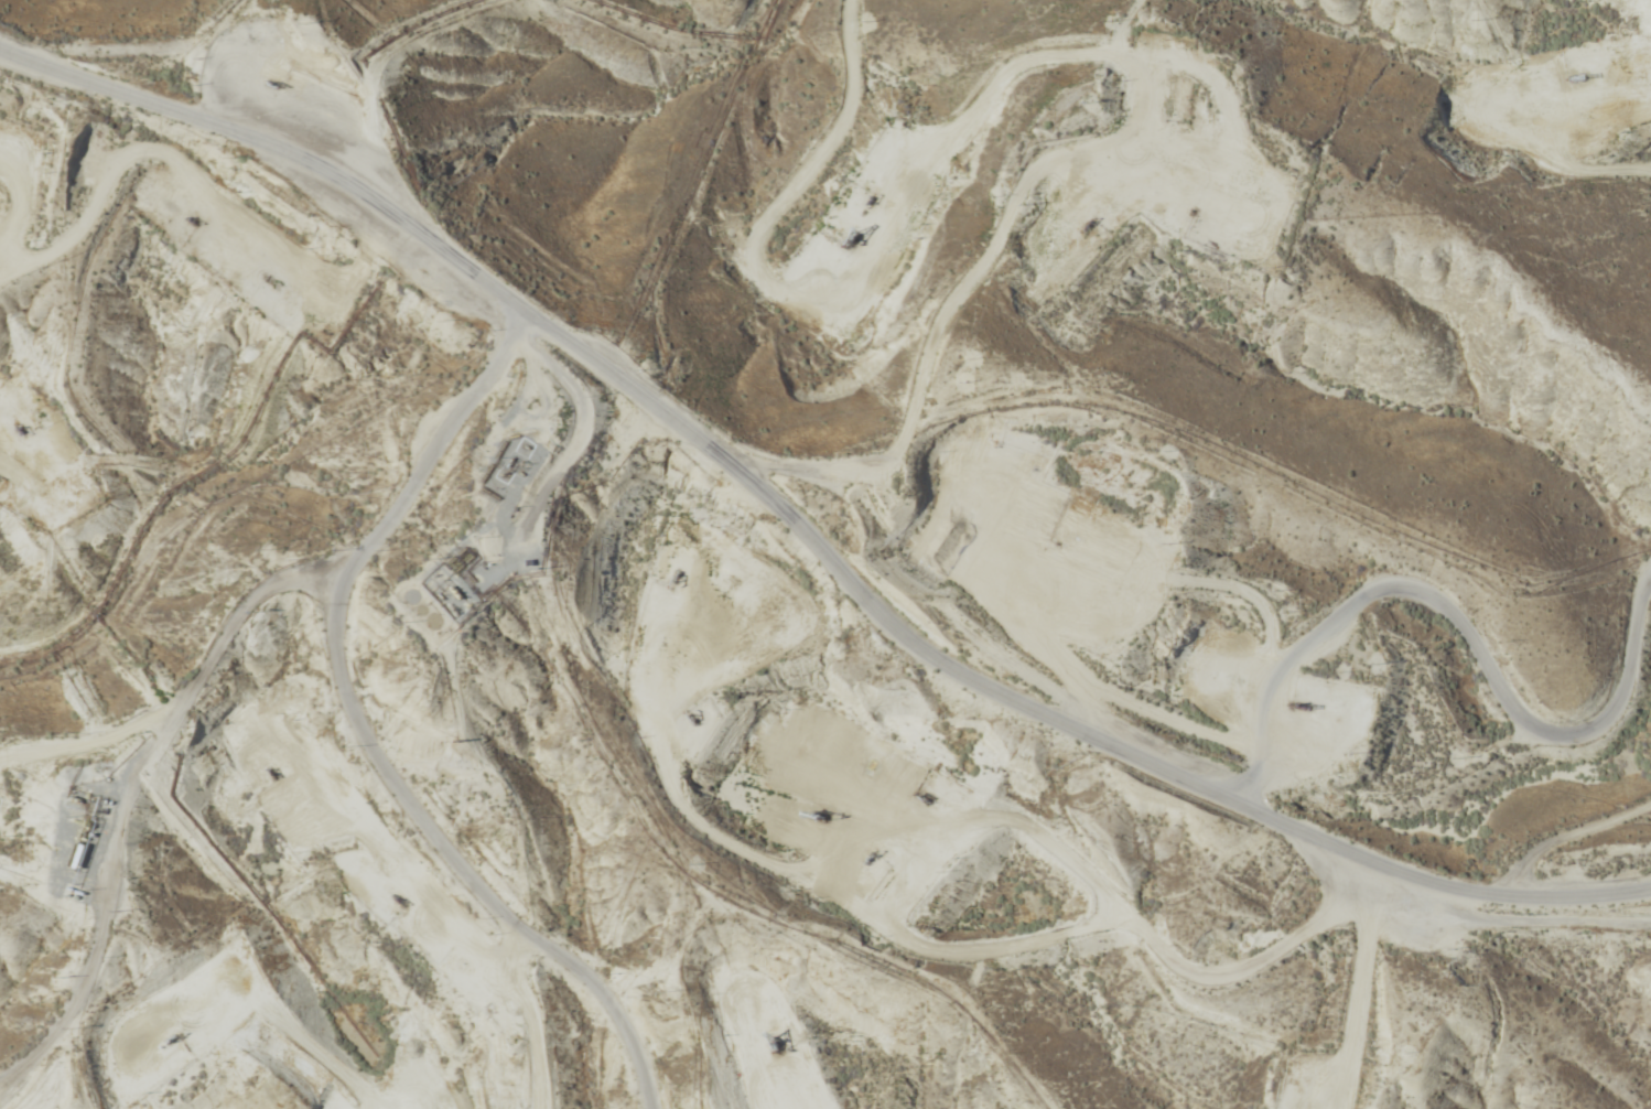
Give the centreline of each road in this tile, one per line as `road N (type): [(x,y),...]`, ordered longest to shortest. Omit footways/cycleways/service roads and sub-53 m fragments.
road 1 (residential): [(0,37),(209,109),(369,189),(748,482),(897,639),(962,683),(1413,883),(1521,898),(1650,890)]
road 2 (residential): [(647,1108),(645,1072),(622,1016),(590,972),(482,882),(419,816),(357,711),(333,620),(344,571),(490,355),(512,295)]

